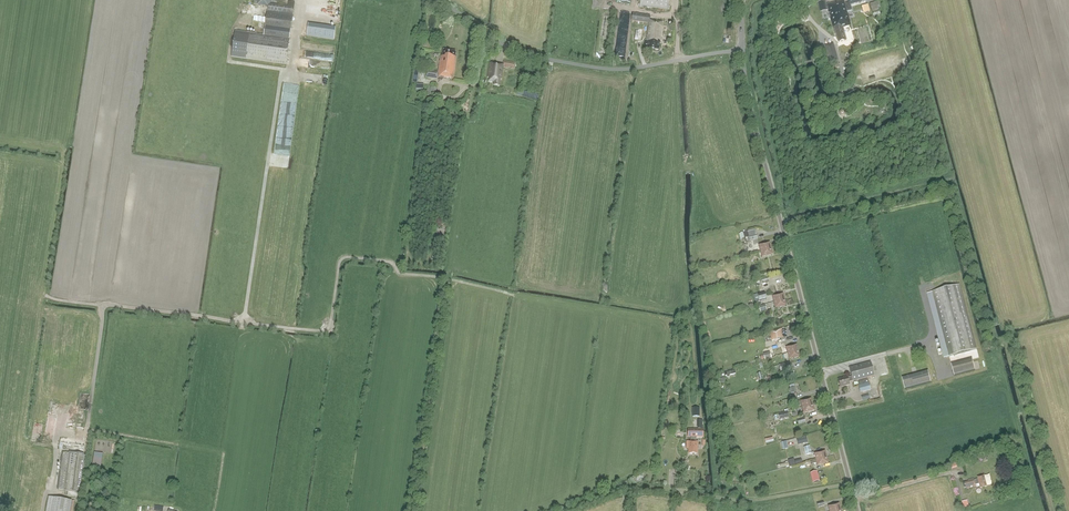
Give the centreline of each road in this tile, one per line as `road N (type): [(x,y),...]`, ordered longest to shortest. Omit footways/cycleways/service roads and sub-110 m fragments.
road 1 (tertiary): [(858,510),(748,97),(742,50)]
road 2 (unclassified): [(742,50),(594,67),(516,50),(438,0)]

